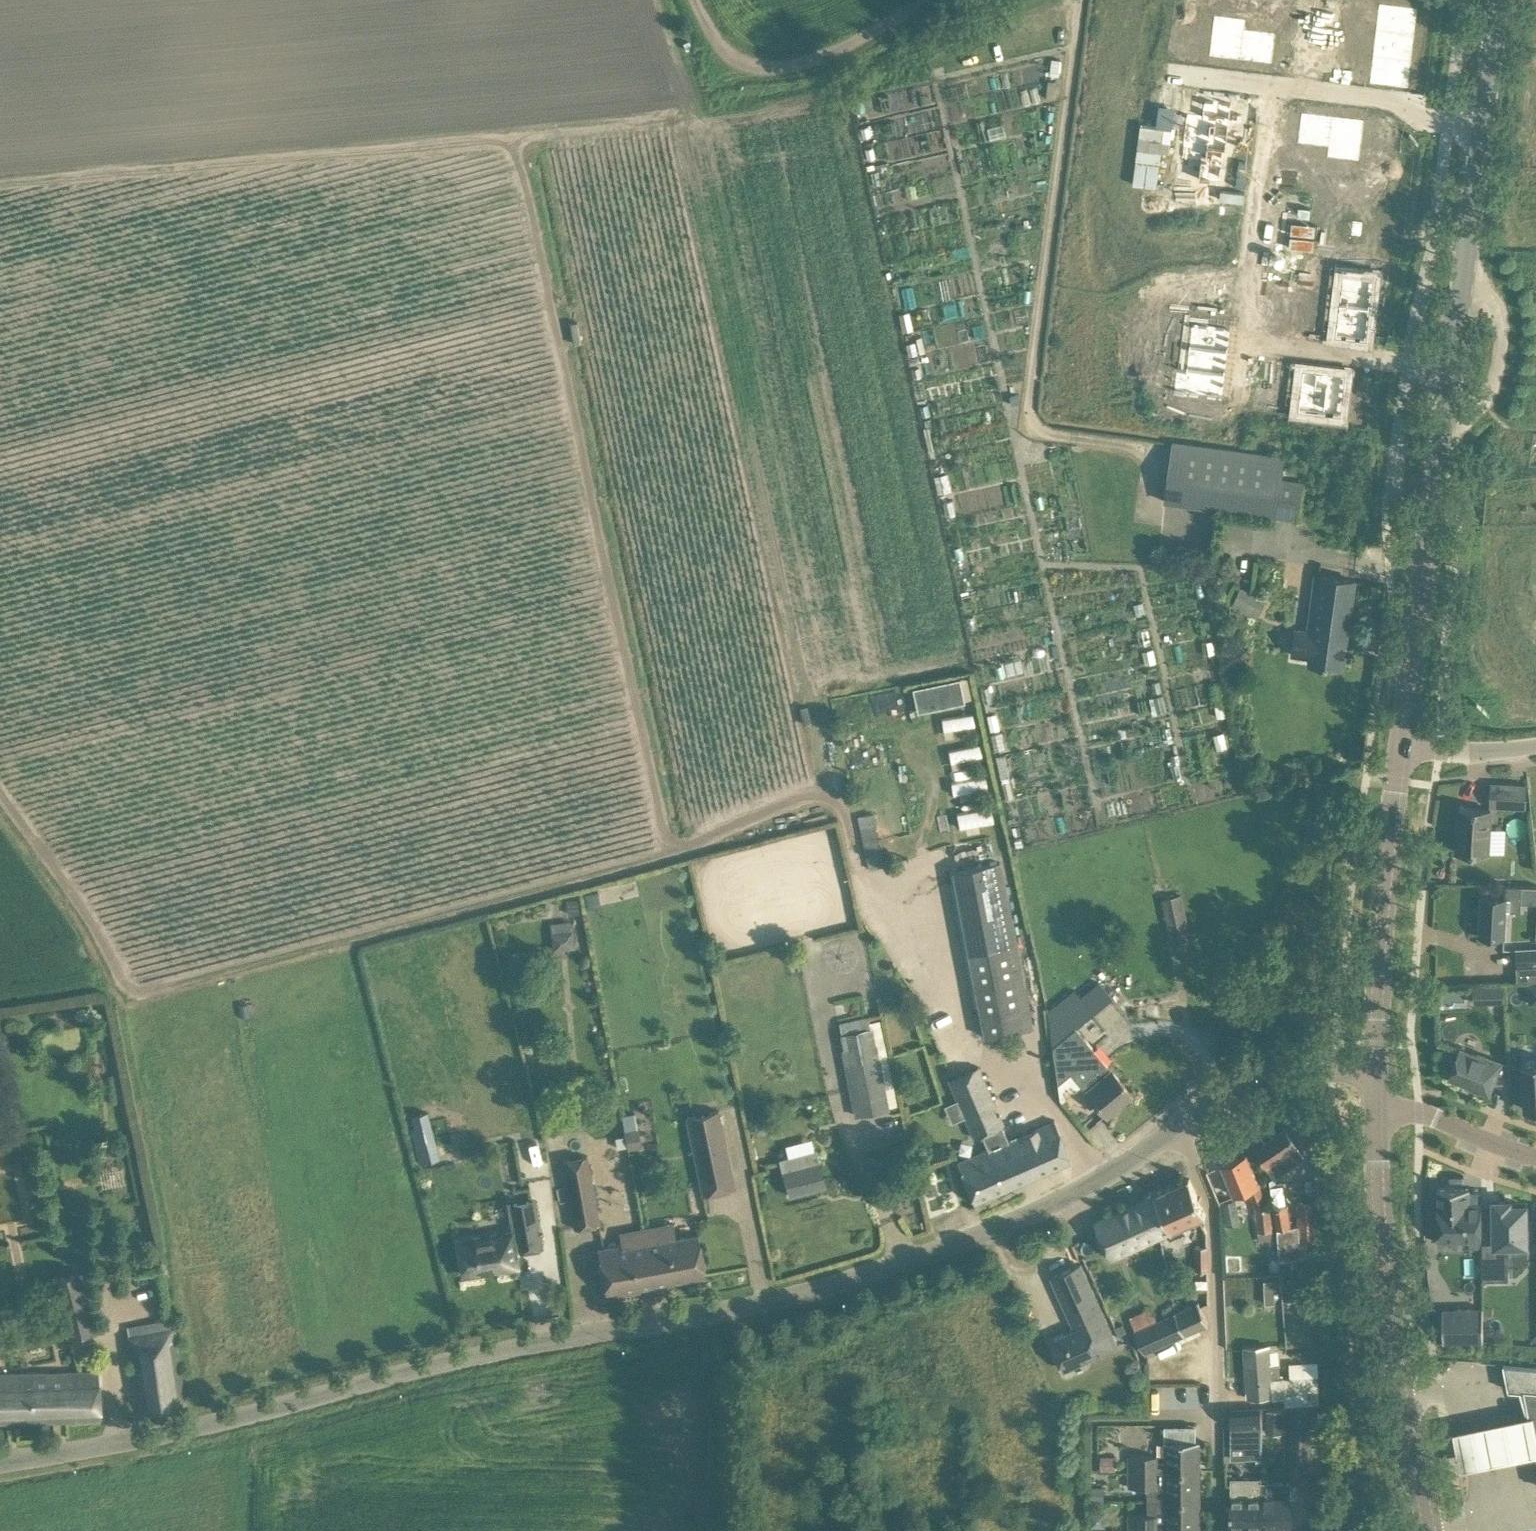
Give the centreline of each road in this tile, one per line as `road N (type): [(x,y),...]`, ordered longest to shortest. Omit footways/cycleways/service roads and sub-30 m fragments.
road 1 (unclassified): [(0,1467),(167,1438),(477,1358),(759,1311),(1011,1220),(1094,1182),(1182,1123)]
road 2 (tertiary): [(1400,748),(1481,111)]
road 3 (track): [(1077,0),(1029,404),(1017,441)]
road 4 (tertiary): [(1429,1530),(1387,1298),(1377,1112)]
road 5 (residential): [(1218,1530),(1212,1202),(1182,1123)]
road 6 (tertiary): [(1376,1071),(1400,748)]
road 7 (unclassified): [(698,0),(724,51),(747,68),(777,73),(809,67),(925,0)]
road 8 (residential): [(1237,341),(1266,86)]
road 9 (residential): [(1266,86),(1481,111)]
road 10 (unclassified): [(1182,1123),(1225,1089),(1268,1074),(1376,1071)]
road 11 (residential): [(1535,1157),(1421,1114),(1377,1112)]
road 12 (unclassified): [(1400,748),(1535,744)]
road 13 (residential): [(1136,71),(1266,86)]

